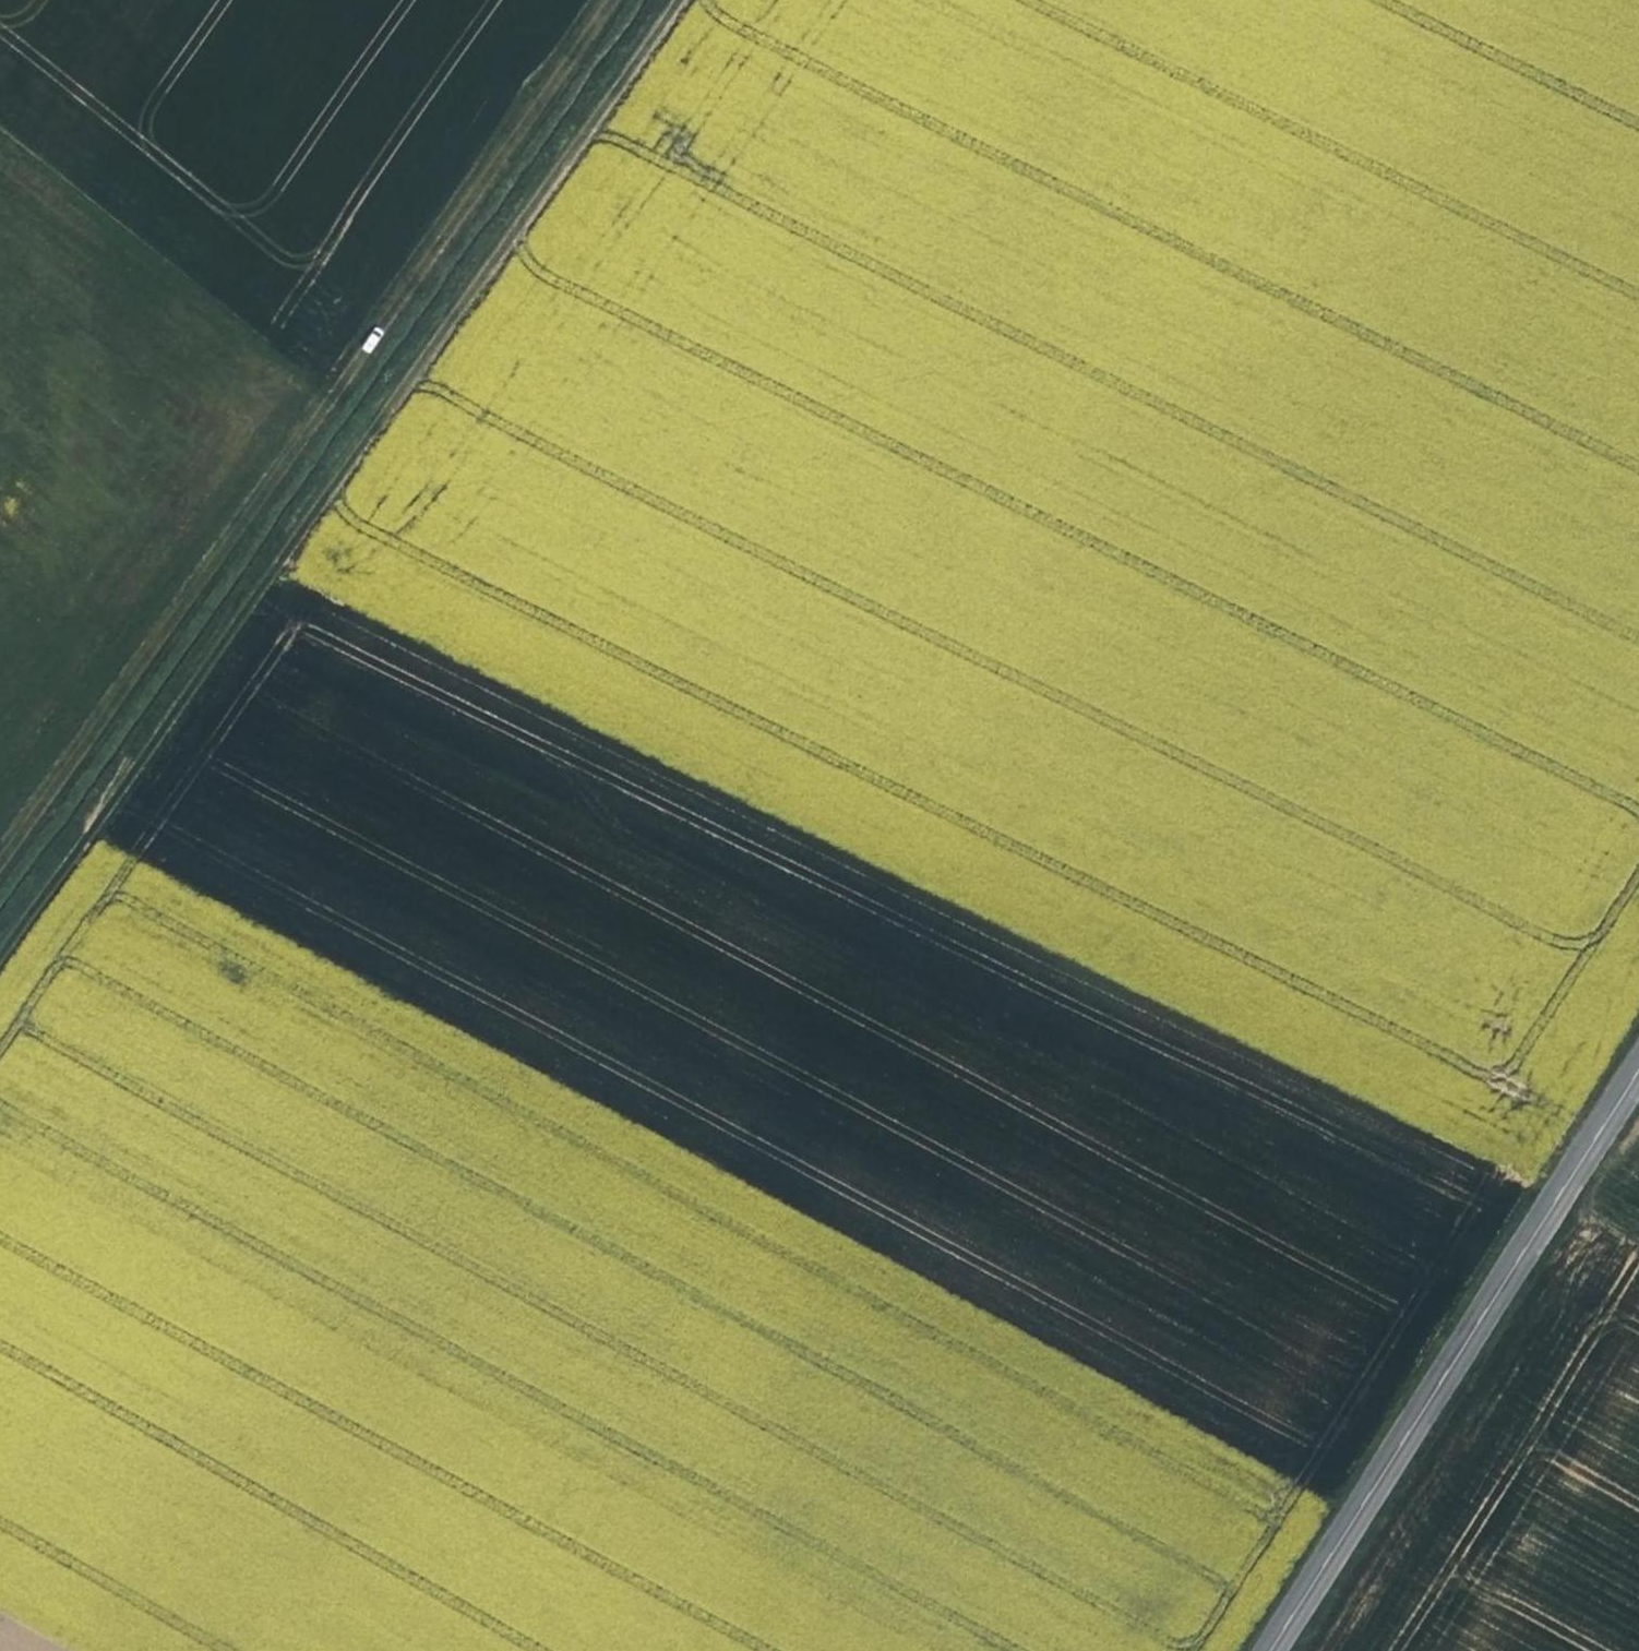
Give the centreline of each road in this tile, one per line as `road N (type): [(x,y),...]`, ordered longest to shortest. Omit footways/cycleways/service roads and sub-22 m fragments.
road 1 (track): [(690,0),(0,968)]
road 2 (tertiary): [(1638,1077),(1273,1650)]

